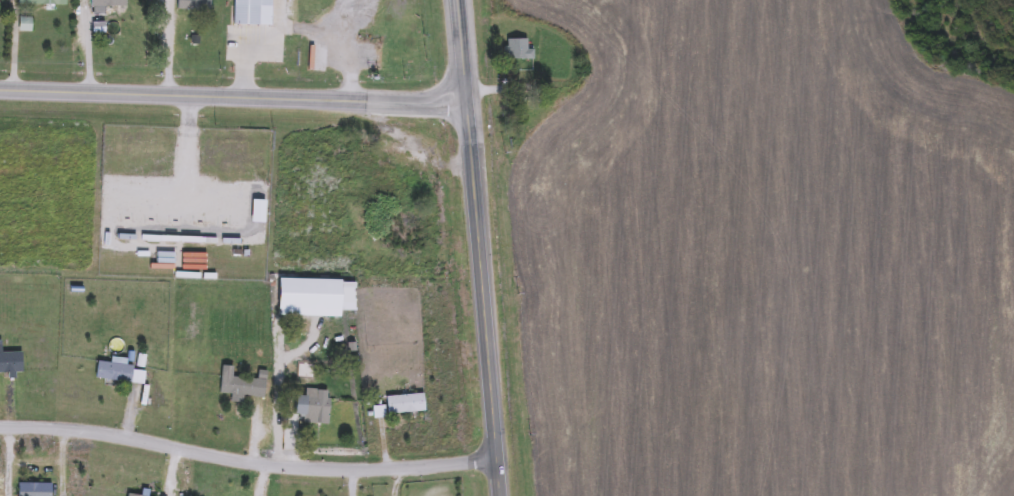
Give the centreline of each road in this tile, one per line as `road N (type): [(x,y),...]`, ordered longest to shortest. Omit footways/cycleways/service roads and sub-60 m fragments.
road 1 (residential): [(499,462),(278,473),(98,438),(0,432)]
road 2 (secondary): [(466,102),(0,88)]
road 3 (tertiary): [(466,102),(502,495)]

